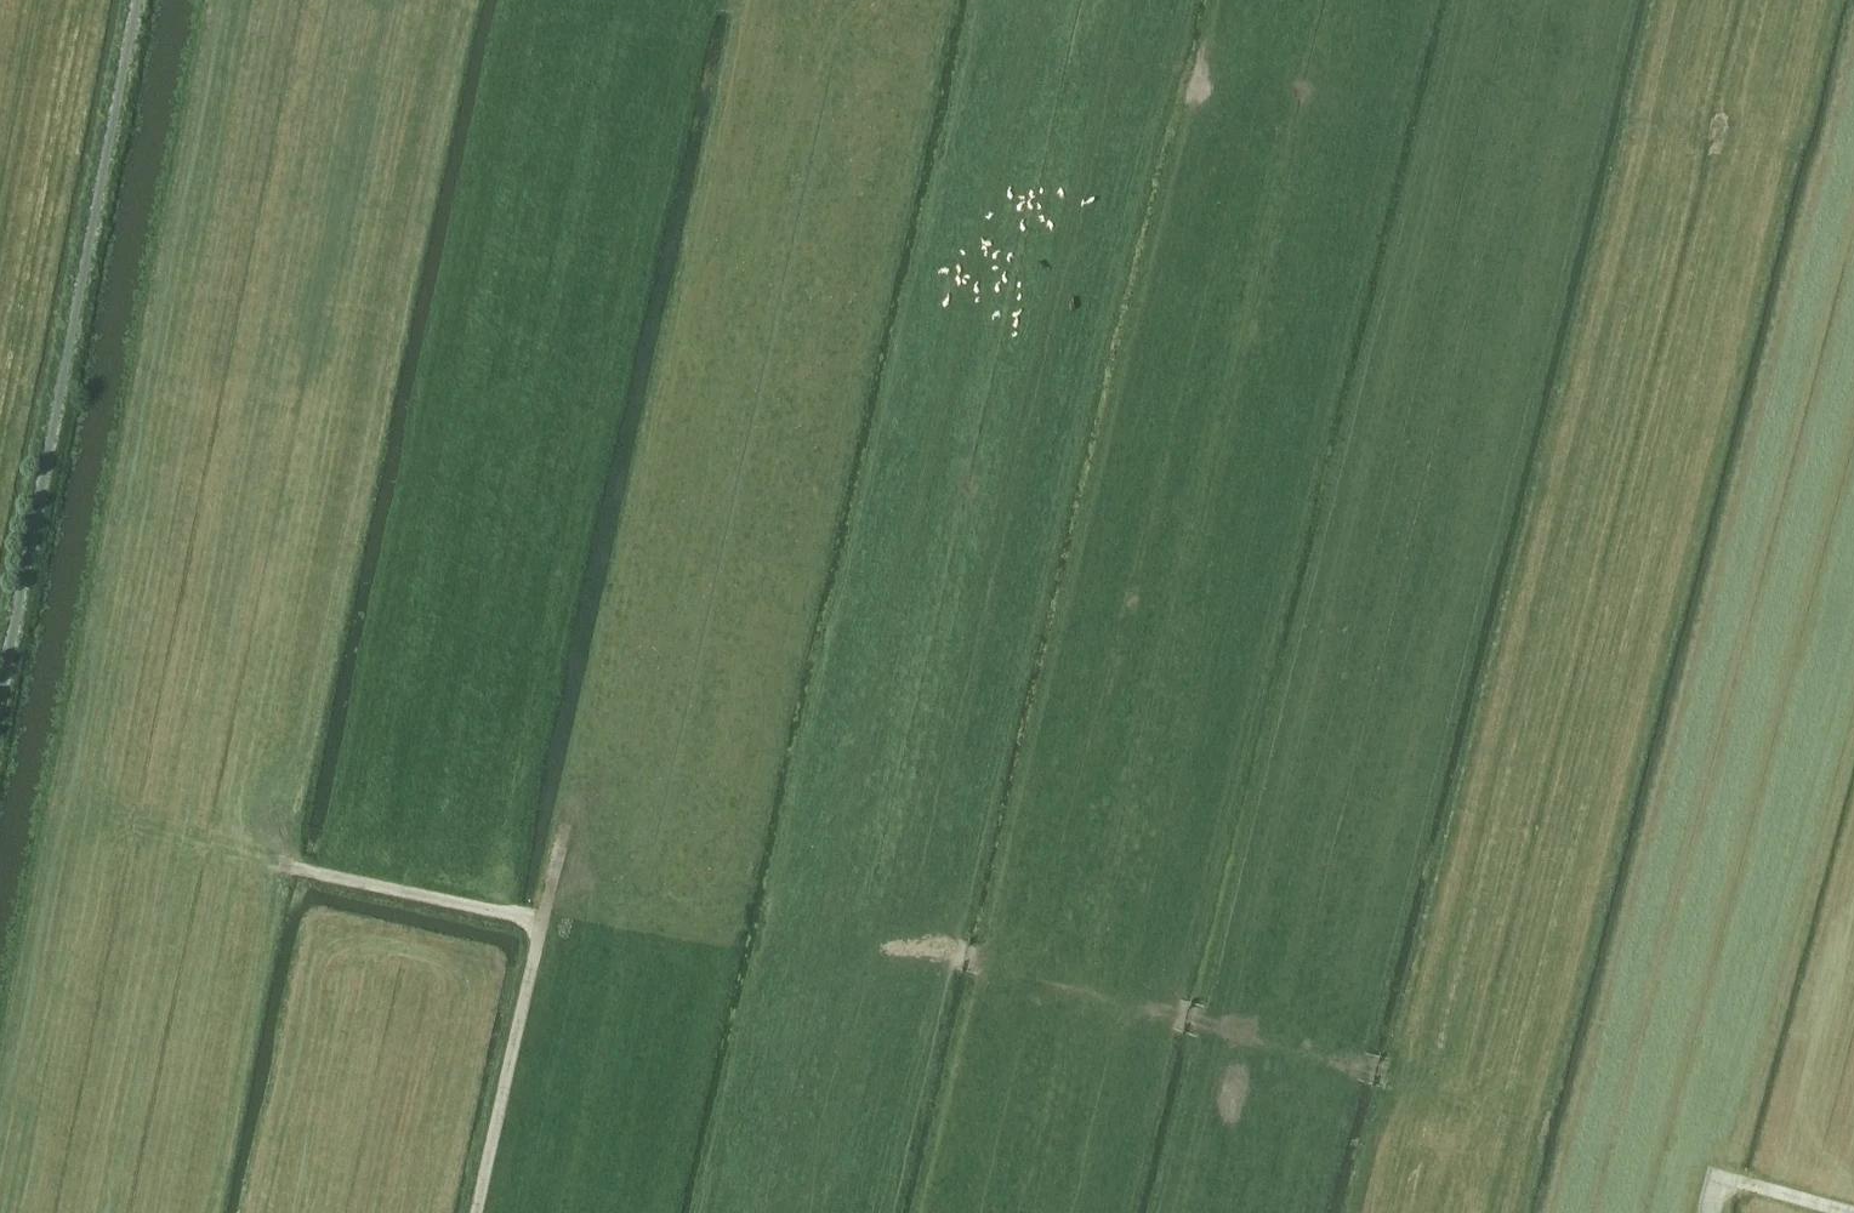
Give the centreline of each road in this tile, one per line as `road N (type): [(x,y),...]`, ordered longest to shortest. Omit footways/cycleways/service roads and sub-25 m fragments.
road 1 (track): [(483,1212),(539,956),(506,902),(316,868)]
road 2 (track): [(1718,1212),(1741,1177),(1853,1211)]

